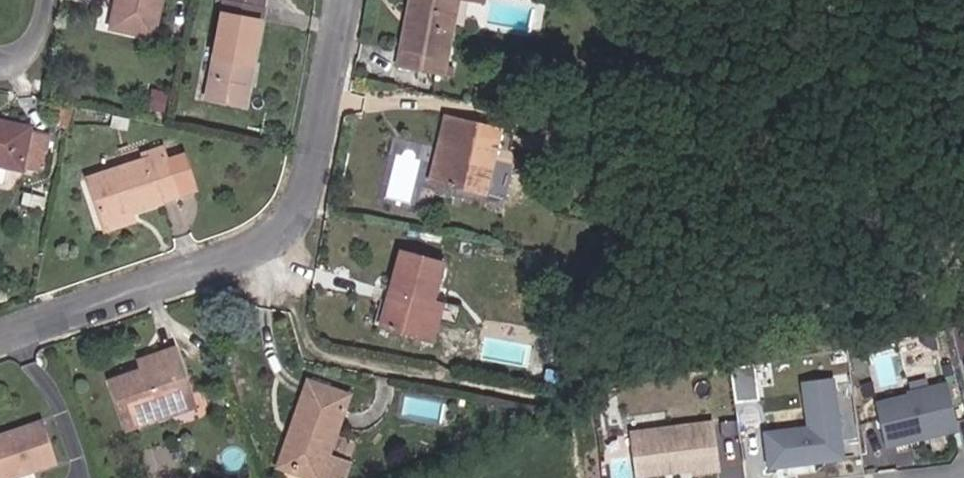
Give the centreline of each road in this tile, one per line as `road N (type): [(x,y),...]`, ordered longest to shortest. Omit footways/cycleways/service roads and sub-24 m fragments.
road 1 (residential): [(347,0),(306,200),(277,236),(236,257),(0,338)]

